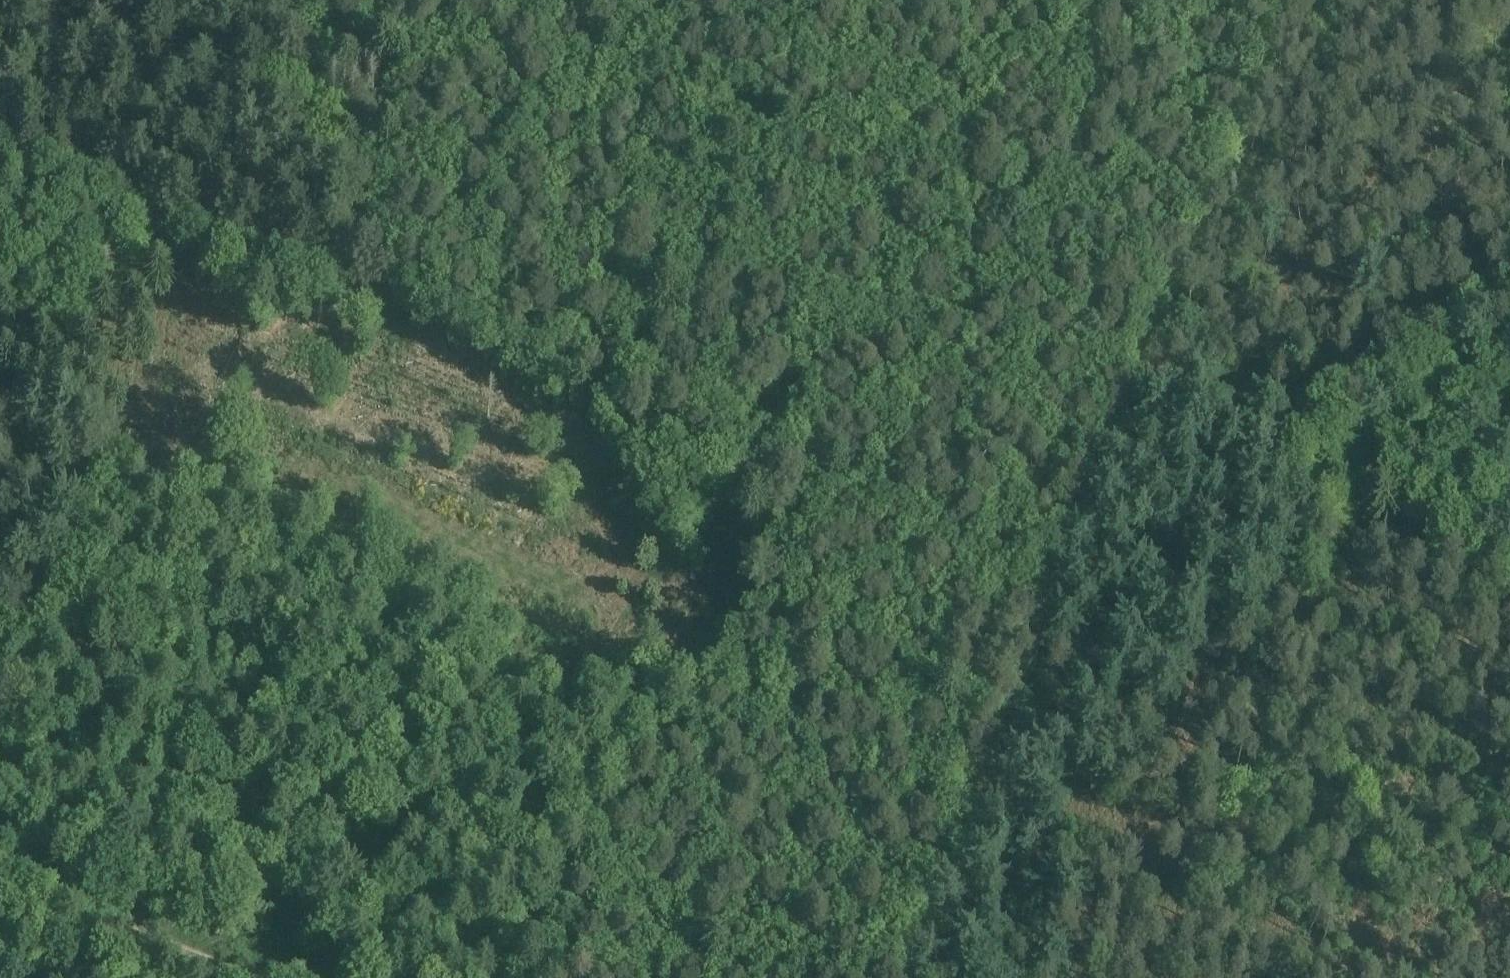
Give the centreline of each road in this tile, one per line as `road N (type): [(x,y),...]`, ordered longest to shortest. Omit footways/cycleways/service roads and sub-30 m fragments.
road 1 (track): [(914,977),(1300,0)]
road 2 (track): [(232,977),(0,886)]

